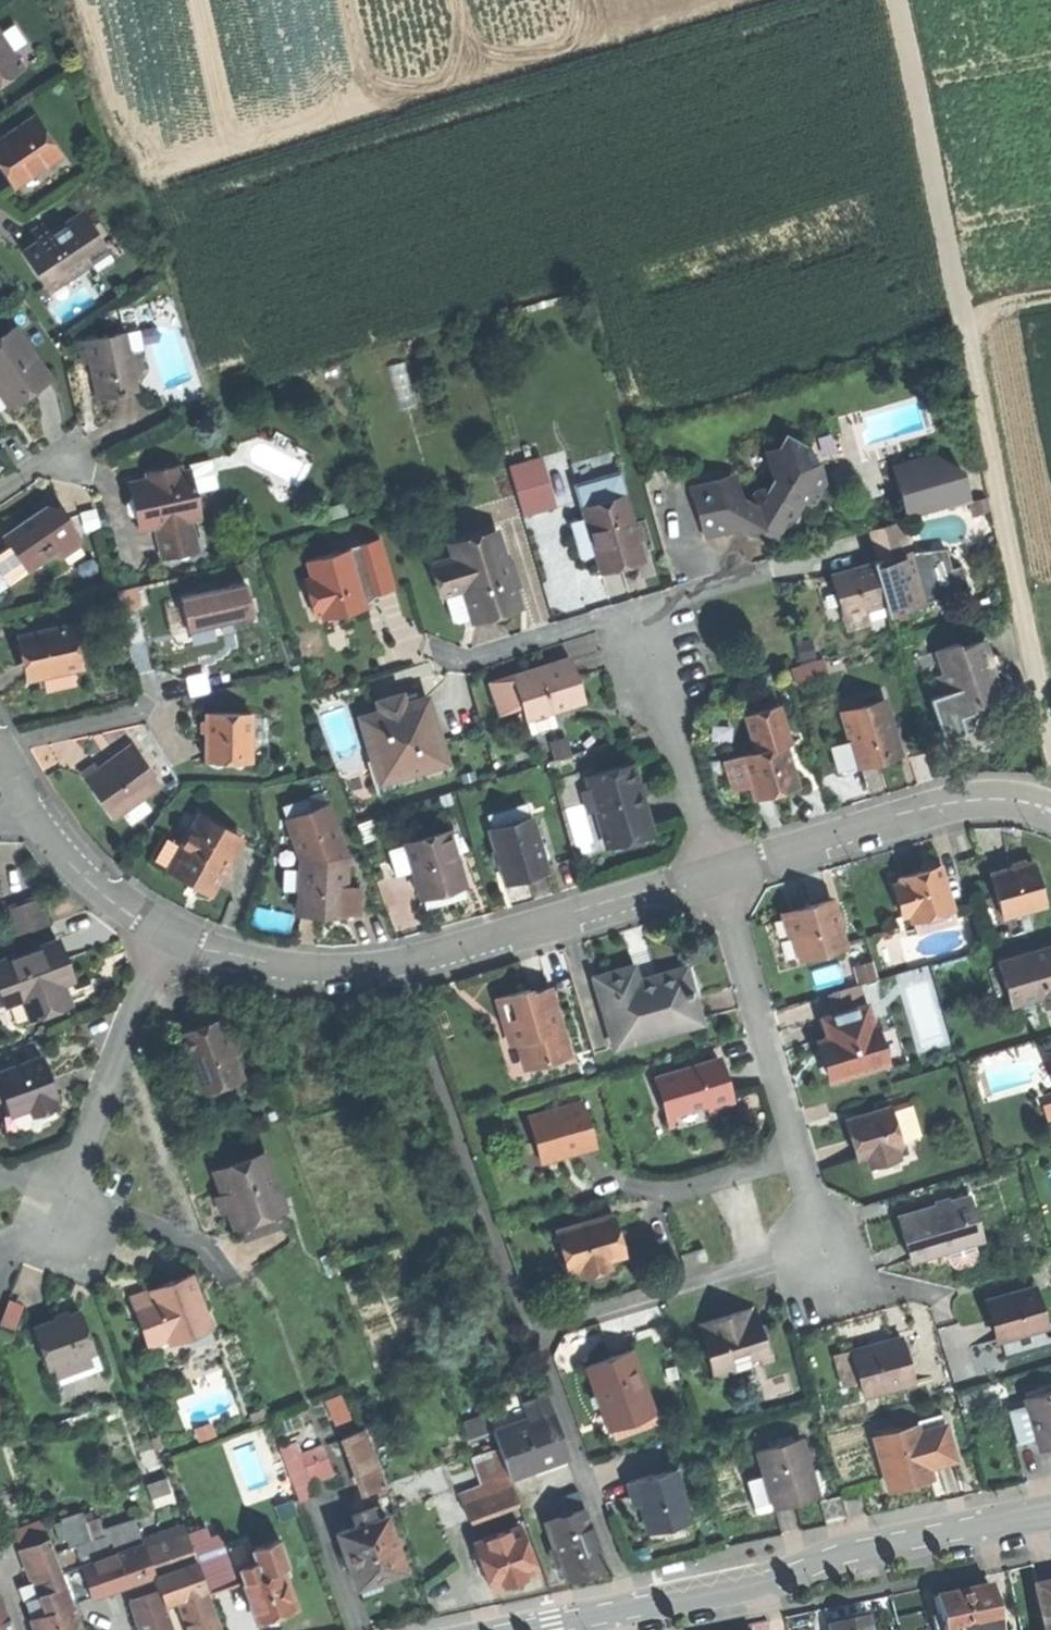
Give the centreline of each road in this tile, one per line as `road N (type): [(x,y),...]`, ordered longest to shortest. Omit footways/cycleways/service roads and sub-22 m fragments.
road 1 (track): [(1050,764),(900,0)]
road 2 (residential): [(716,875),(369,965),(258,958),(168,929)]
road 3 (tertiary): [(1002,1523),(606,1614)]
road 4 (residential): [(1050,811),(1001,800),(944,804),(716,875)]
road 5 (residential): [(716,875),(796,1155)]
road 6 (residential): [(168,929),(63,1200)]
road 7 (residential): [(716,875),(638,616)]
road 8 (residential): [(796,1155),(841,1280),(860,1291),(930,1298)]
road 9 (residential): [(638,616),(481,663),(438,655)]
road 10 (residential): [(168,929),(70,865),(30,807)]
road 11 (residential): [(2,754),(124,719),(160,692)]
road 12 (residential): [(796,1155),(660,1195)]
road 13 (residential): [(767,575),(638,616)]

